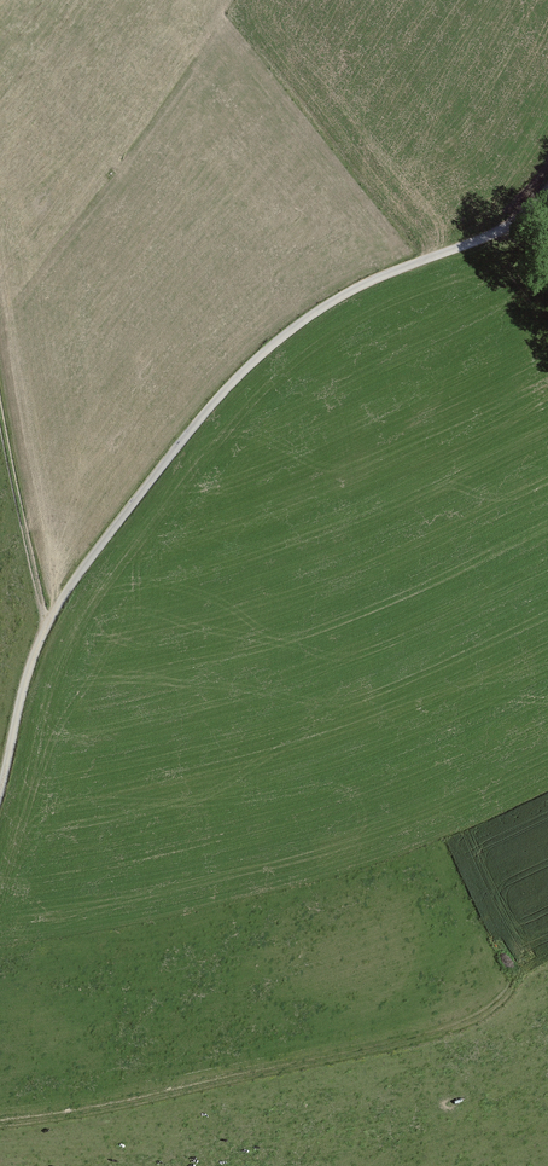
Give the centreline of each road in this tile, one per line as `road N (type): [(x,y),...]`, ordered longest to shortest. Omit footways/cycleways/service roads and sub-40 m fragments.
road 1 (unclassified): [(0,791),(49,621),(216,400),(329,303),(514,223),(547,190)]
road 2 (track): [(0,1123),(71,1115),(458,1026),(512,987),(524,960),(516,941)]
road 3 (track): [(49,621),(0,408)]

